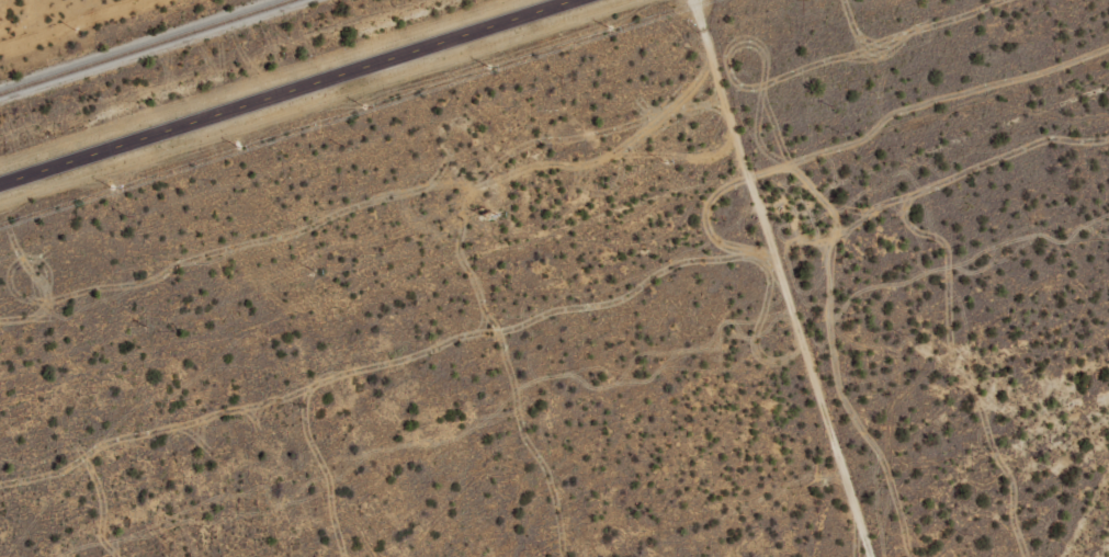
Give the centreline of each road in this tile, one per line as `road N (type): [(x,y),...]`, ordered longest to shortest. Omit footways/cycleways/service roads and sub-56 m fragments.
road 1 (tertiary): [(0,183),(571,0)]
road 2 (track): [(691,0),(720,92),(727,329),(799,556)]
road 3 (track): [(727,246),(1108,116)]
road 4 (track): [(777,487),(724,527),(654,556)]

